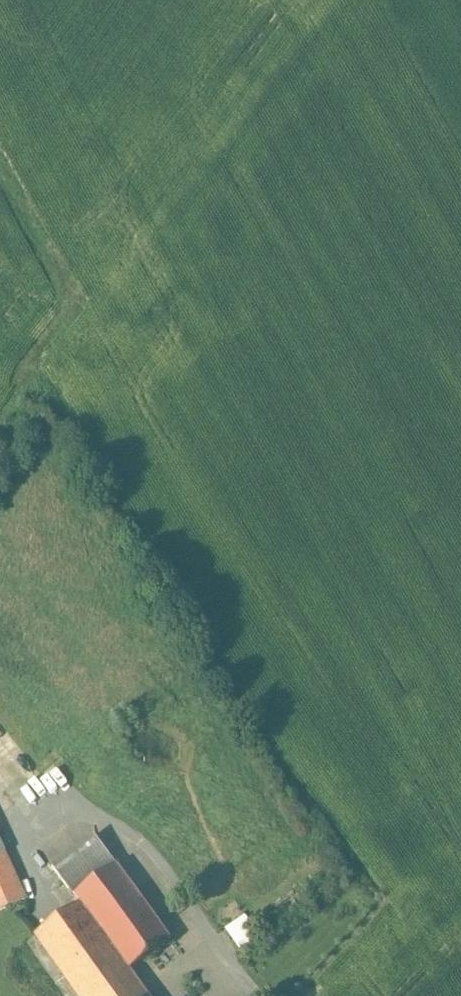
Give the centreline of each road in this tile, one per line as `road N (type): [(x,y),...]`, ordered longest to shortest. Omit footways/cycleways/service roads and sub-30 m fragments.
road 1 (track): [(332,0),(34,379)]

